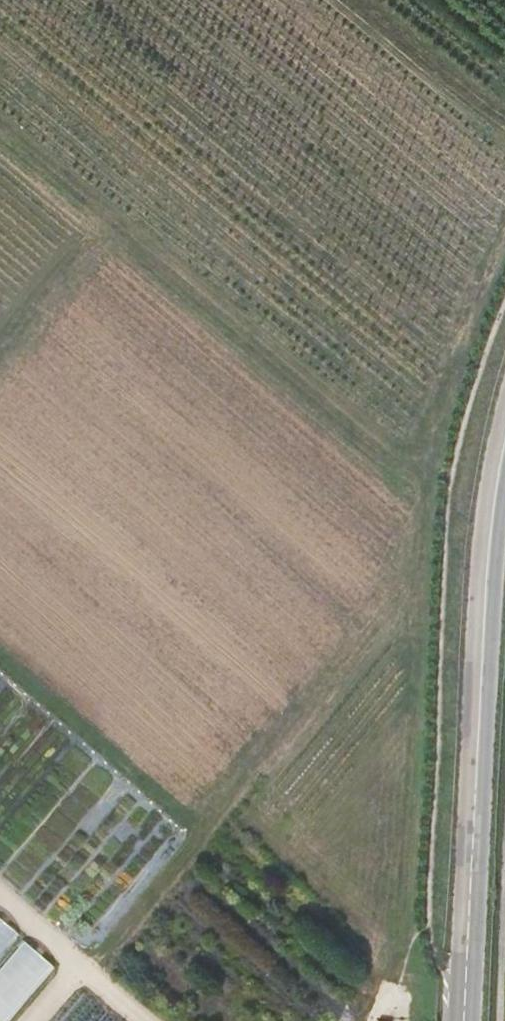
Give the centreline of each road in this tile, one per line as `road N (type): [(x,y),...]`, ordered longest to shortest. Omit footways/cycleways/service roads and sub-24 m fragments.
road 1 (track): [(111,229),(429,498),(66,968)]
road 2 (track): [(393,986),(416,786),(429,498),(504,258)]
road 3 (tertiary): [(467,1020),(489,556),(504,445)]
road 4 (track): [(0,352),(111,229),(0,139)]

